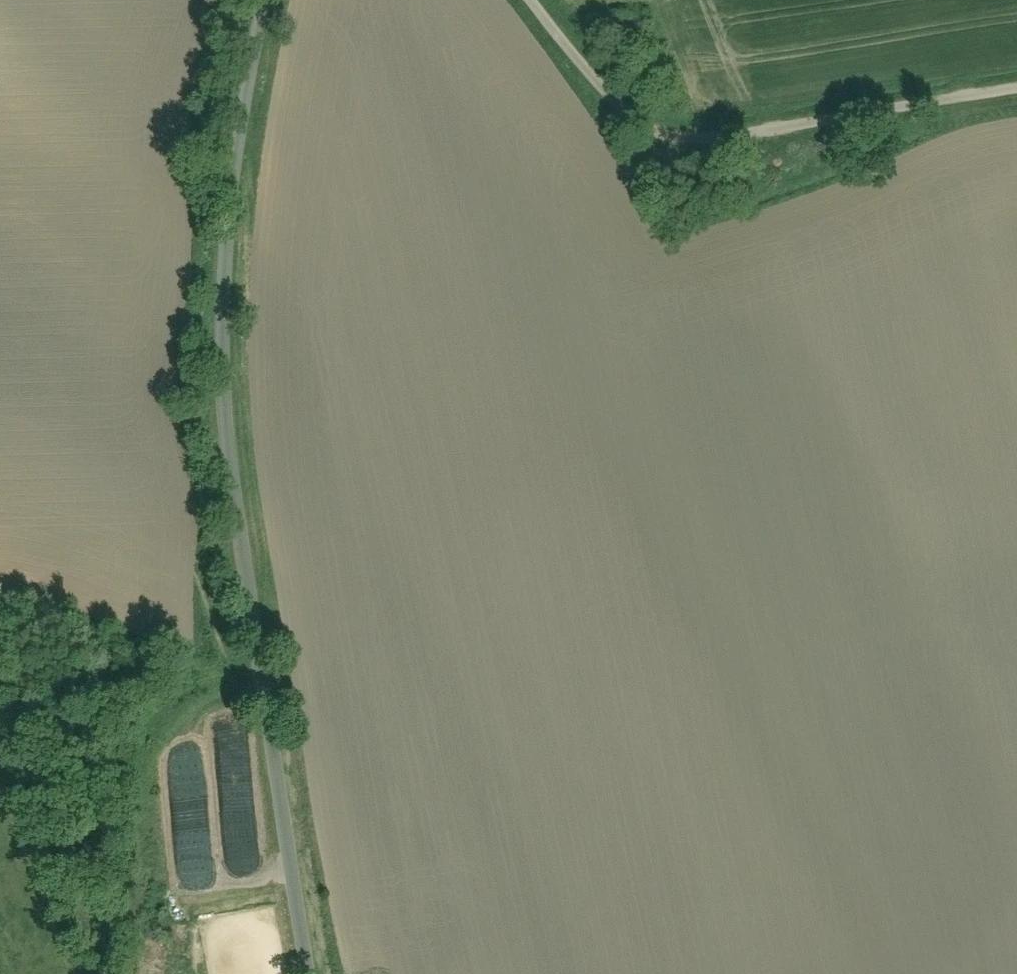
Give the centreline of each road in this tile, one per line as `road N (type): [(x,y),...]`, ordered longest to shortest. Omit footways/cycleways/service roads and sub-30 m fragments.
road 1 (residential): [(311,973),(228,444),(223,357),(235,188),(266,0)]
road 2 (track): [(532,0),(589,71),(665,134),(1016,90)]

